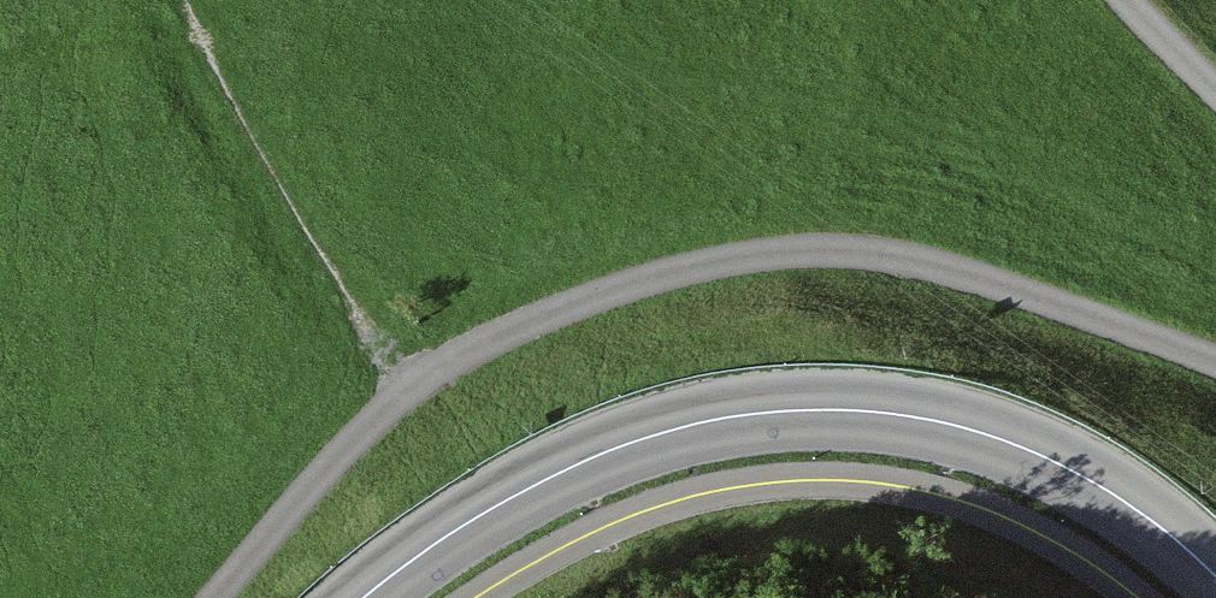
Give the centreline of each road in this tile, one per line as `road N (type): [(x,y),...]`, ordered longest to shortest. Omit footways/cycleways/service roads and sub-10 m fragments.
road 1 (unclassified): [(219,597),(408,385),(502,335),(690,271),(760,257),(859,254),(945,269),(1215,369)]
road 2 (tertiary): [(378,597),(432,554),(538,491),(659,440),(788,415),(899,416),(1023,456),(1115,506),(1215,590)]
road 3 (track): [(158,0),(408,385)]
road 4 (unclassified): [(1215,94),(1128,0)]

